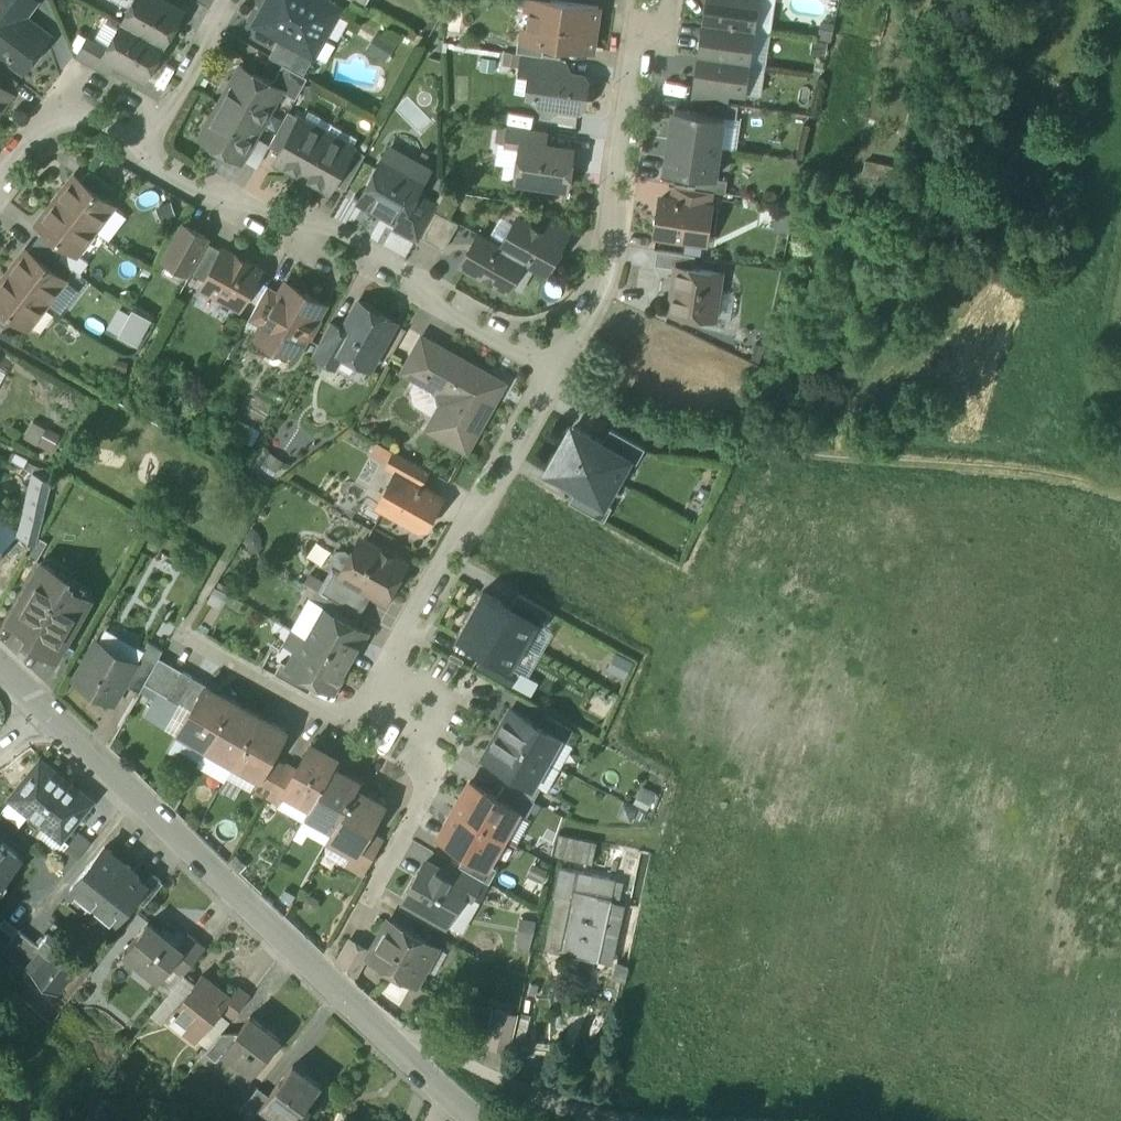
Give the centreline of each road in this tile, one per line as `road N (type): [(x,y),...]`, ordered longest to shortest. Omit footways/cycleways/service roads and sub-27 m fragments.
road 1 (residential): [(557,368),(370,692),(399,712),(440,761),(369,902)]
road 2 (residential): [(460,1120),(42,715)]
road 3 (residential): [(557,368),(351,247),(290,241),(139,156)]
road 4 (residential): [(653,0),(605,276),(557,368)]
road 5 (residential): [(139,156),(232,0)]
road 6 (residential): [(139,156),(102,133),(69,129),(35,144),(0,186)]

